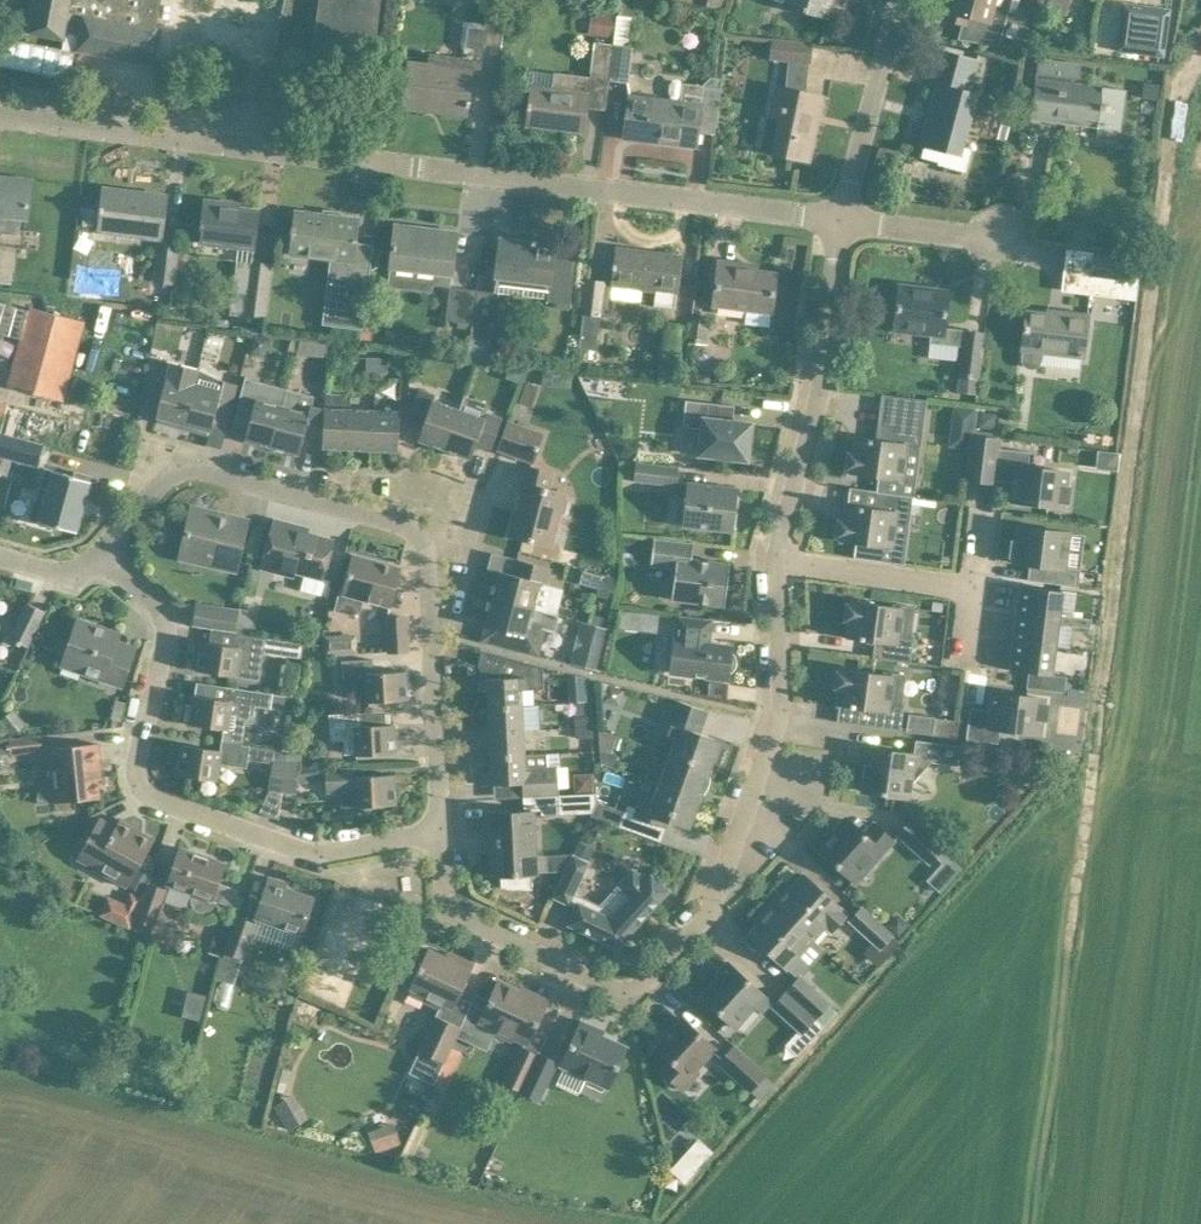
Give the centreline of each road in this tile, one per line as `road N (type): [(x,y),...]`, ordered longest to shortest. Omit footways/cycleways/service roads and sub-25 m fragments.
road 1 (residential): [(842,220),(0,119)]
road 2 (residential): [(449,832),(440,534),(167,462),(114,562)]
road 3 (residential): [(451,905),(616,989),(657,973),(716,906),(781,697),(776,560)]
road 4 (residential): [(449,832),(315,855),(143,793),(135,758),(167,643),(159,610),(114,562)]
road 5 (residential): [(776,560),(842,220)]
road 6 (residential): [(842,220),(904,0)]
road 7 (residential): [(776,560),(969,584)]
road 8 (residential): [(1002,241),(842,220)]

